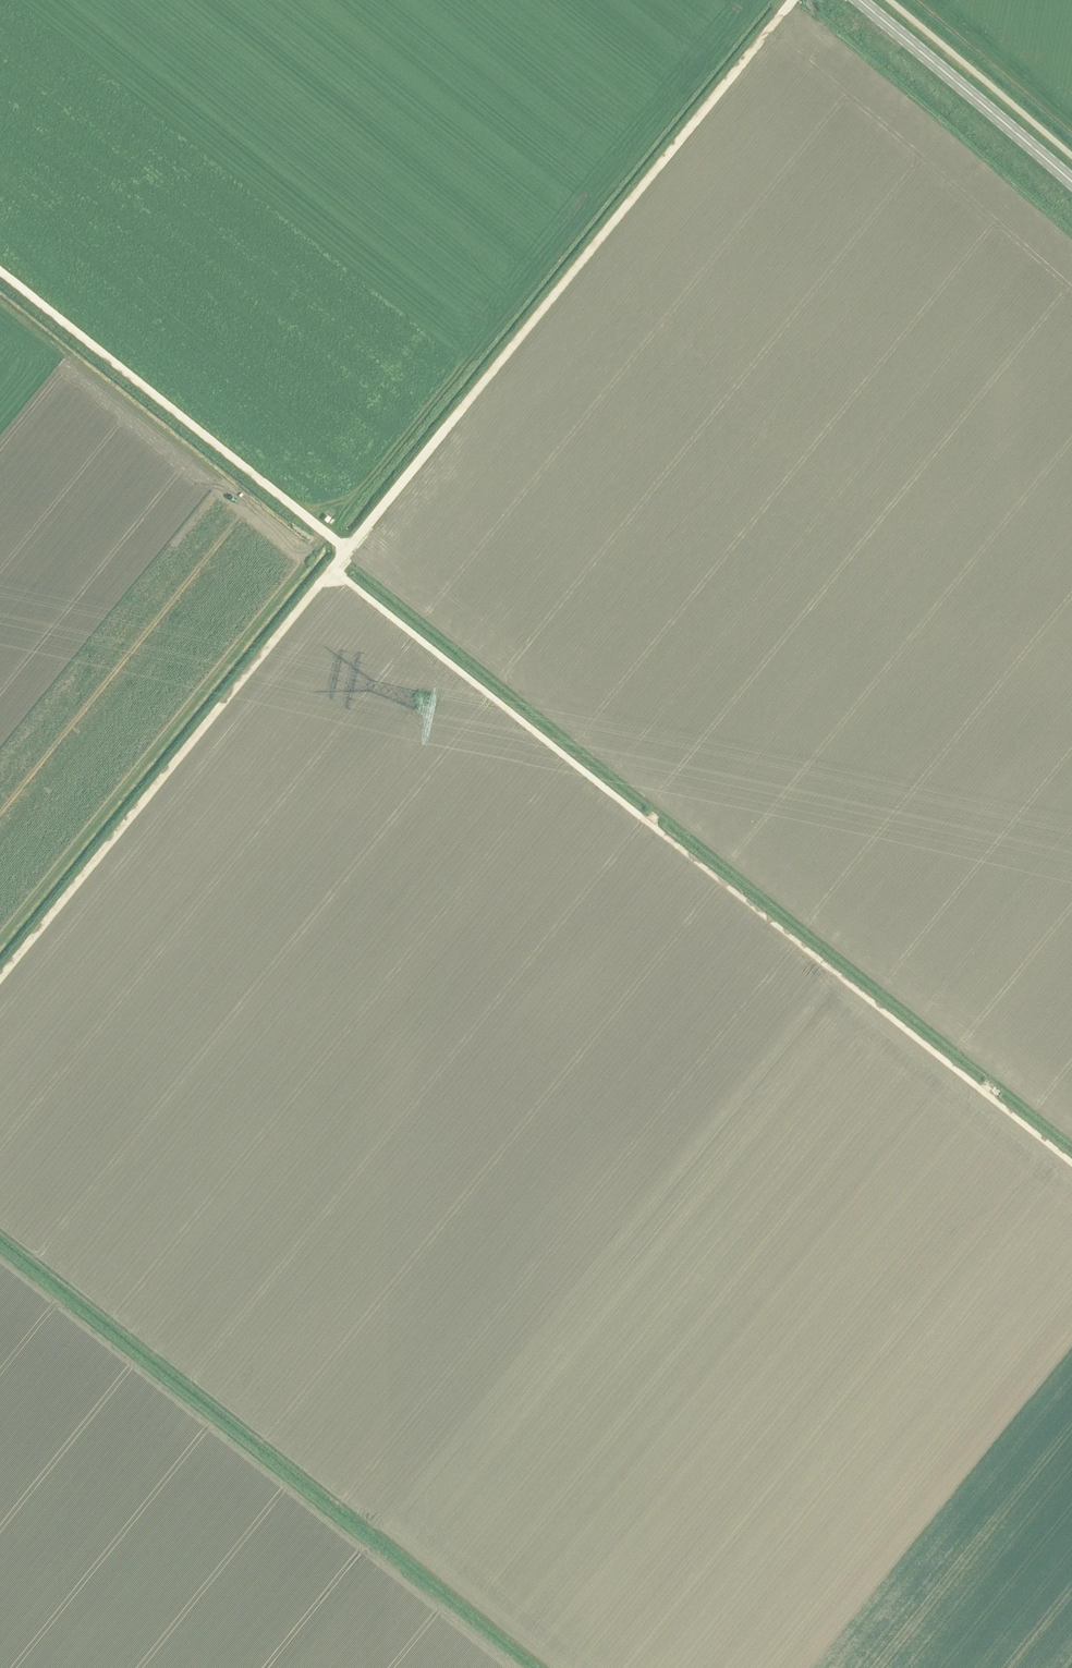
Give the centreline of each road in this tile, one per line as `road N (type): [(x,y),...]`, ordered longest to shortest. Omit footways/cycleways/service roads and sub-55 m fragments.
road 1 (track): [(789,0),(712,105),(0,979)]
road 2 (track): [(346,551),(0,274)]
road 3 (primary): [(1071,185),(856,0)]

